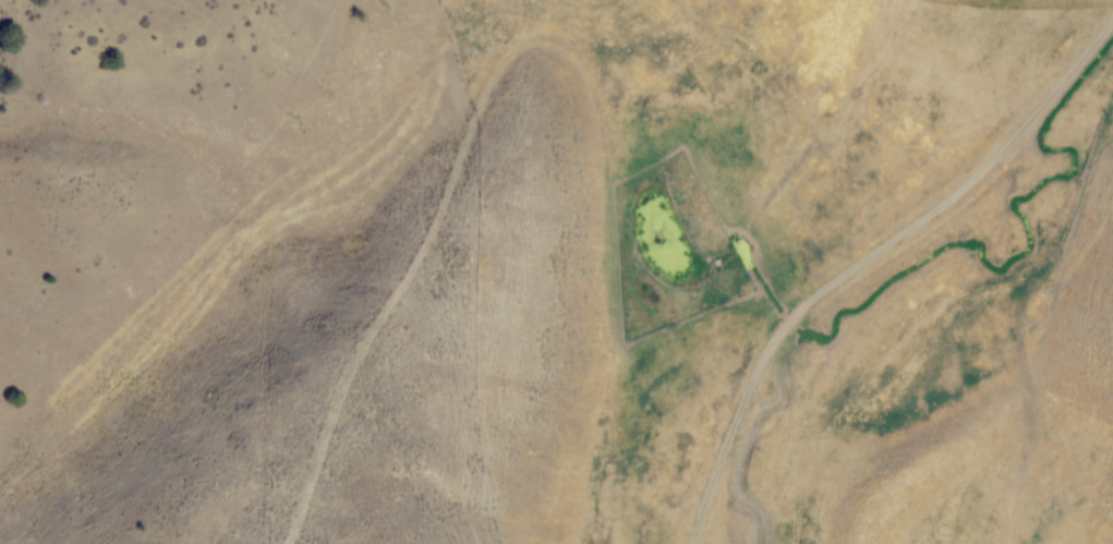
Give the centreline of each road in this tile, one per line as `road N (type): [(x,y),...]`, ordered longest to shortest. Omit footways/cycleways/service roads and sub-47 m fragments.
road 1 (track): [(694,543),(733,433),(785,333),(822,294),(1000,157),(1112,22)]

